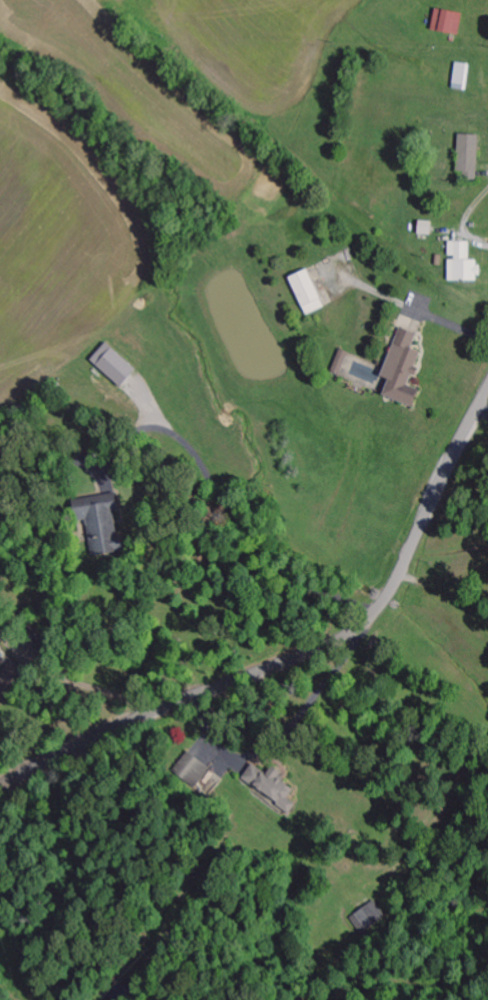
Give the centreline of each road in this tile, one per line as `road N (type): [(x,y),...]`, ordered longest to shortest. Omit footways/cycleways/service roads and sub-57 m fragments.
road 1 (residential): [(487,390),(399,577),(374,611),(312,648),(0,785)]

